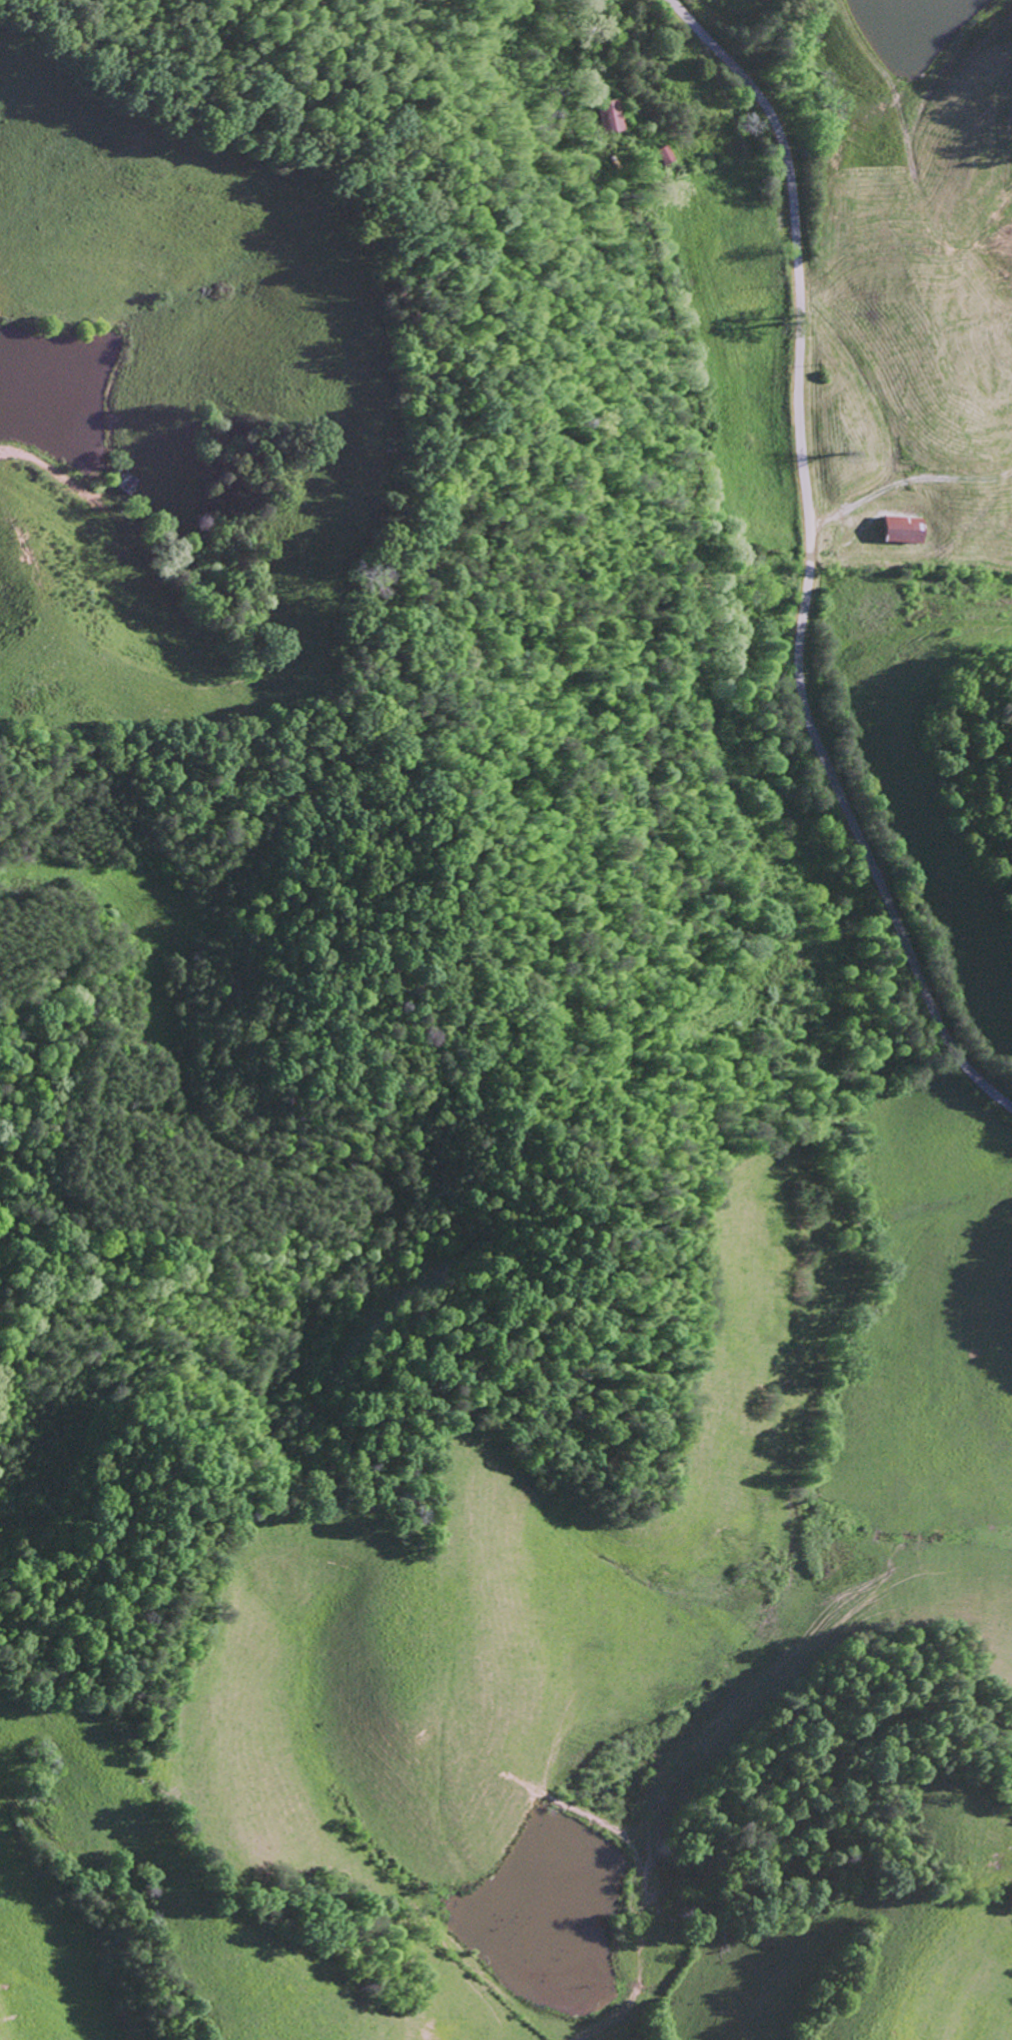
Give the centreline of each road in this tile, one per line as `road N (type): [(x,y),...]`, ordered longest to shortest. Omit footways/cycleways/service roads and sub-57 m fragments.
road 1 (residential): [(1011,1106),(964,1057),(940,1018),(807,710),(800,664),(811,552),(795,187),(764,104),(672,0)]

